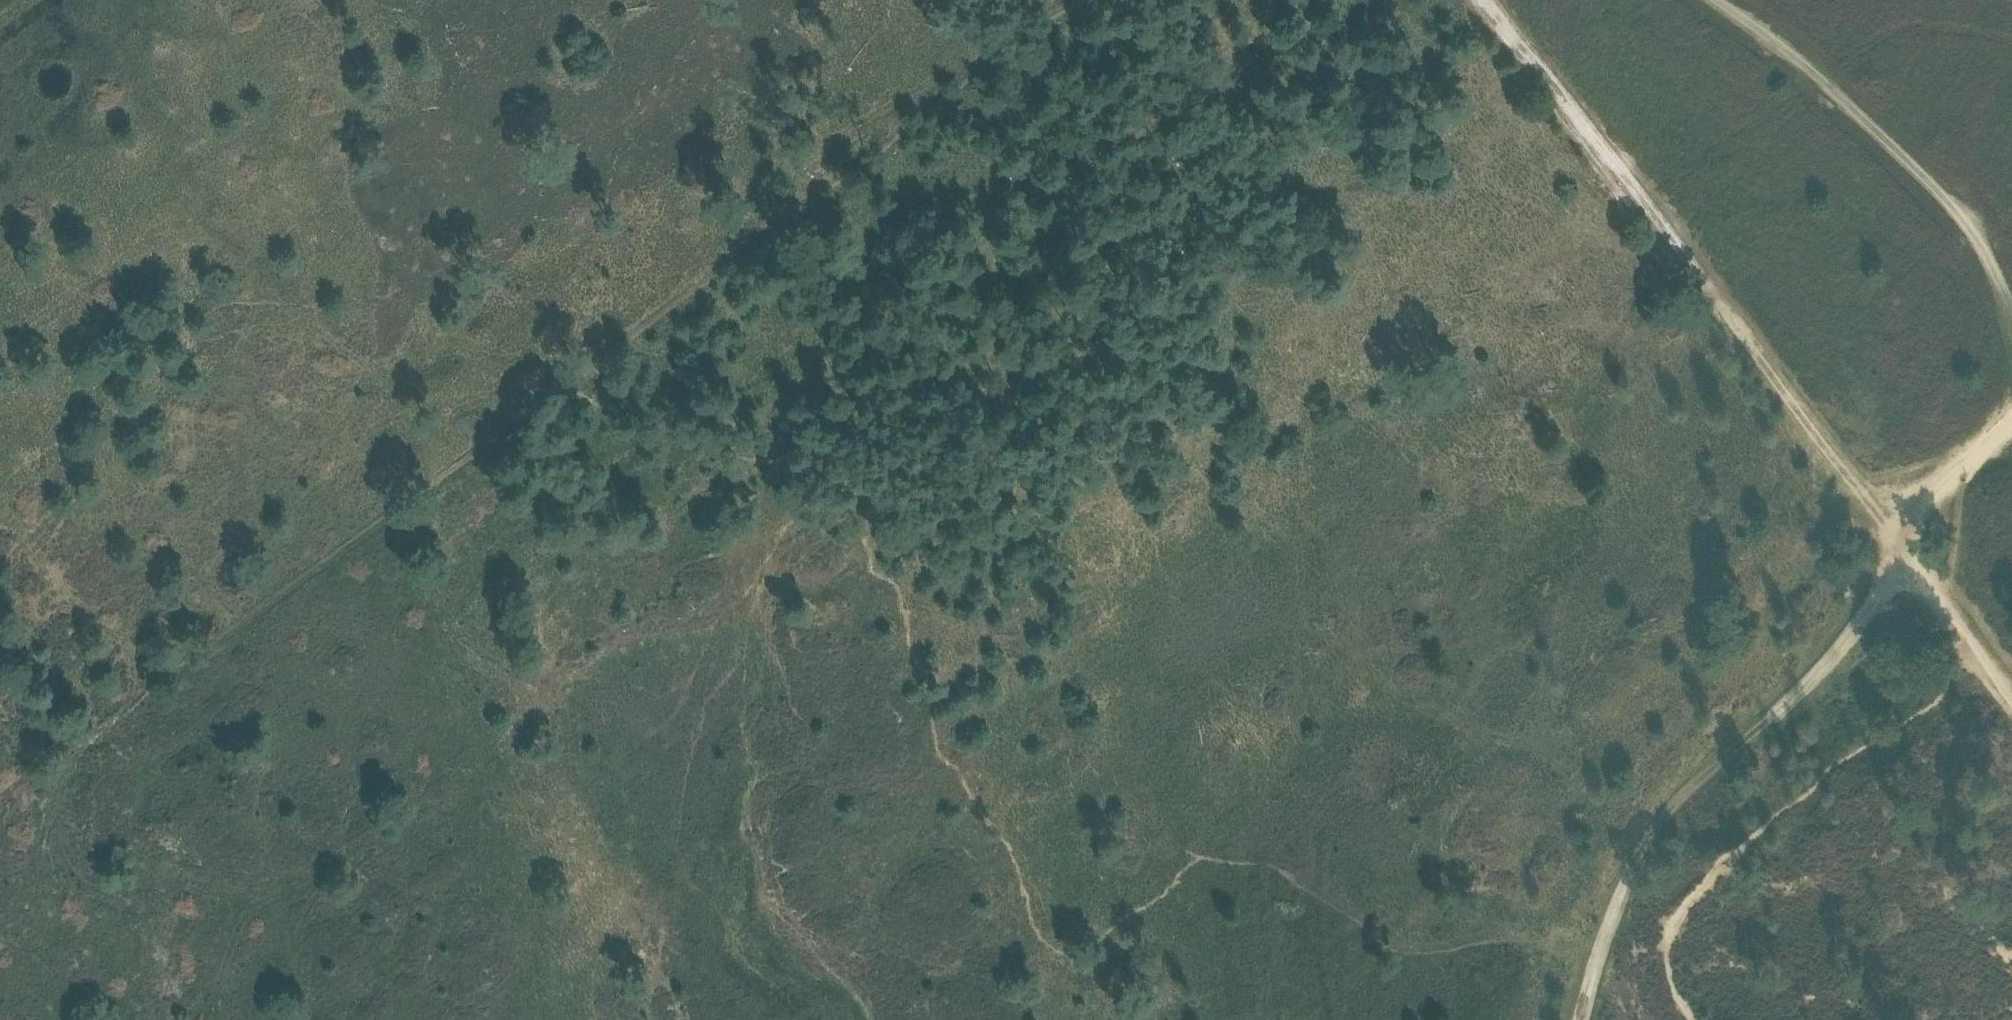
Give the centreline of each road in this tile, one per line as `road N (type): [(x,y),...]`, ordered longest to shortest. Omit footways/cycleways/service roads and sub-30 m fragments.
road 1 (track): [(1574,1019),(1630,859),(1669,809),(1822,674),(1904,544)]
road 2 (track): [(1709,0),(1816,79),(1896,154),(1971,235),(2011,320)]
road 3 (track): [(2011,416),(1936,491),(1904,544)]

